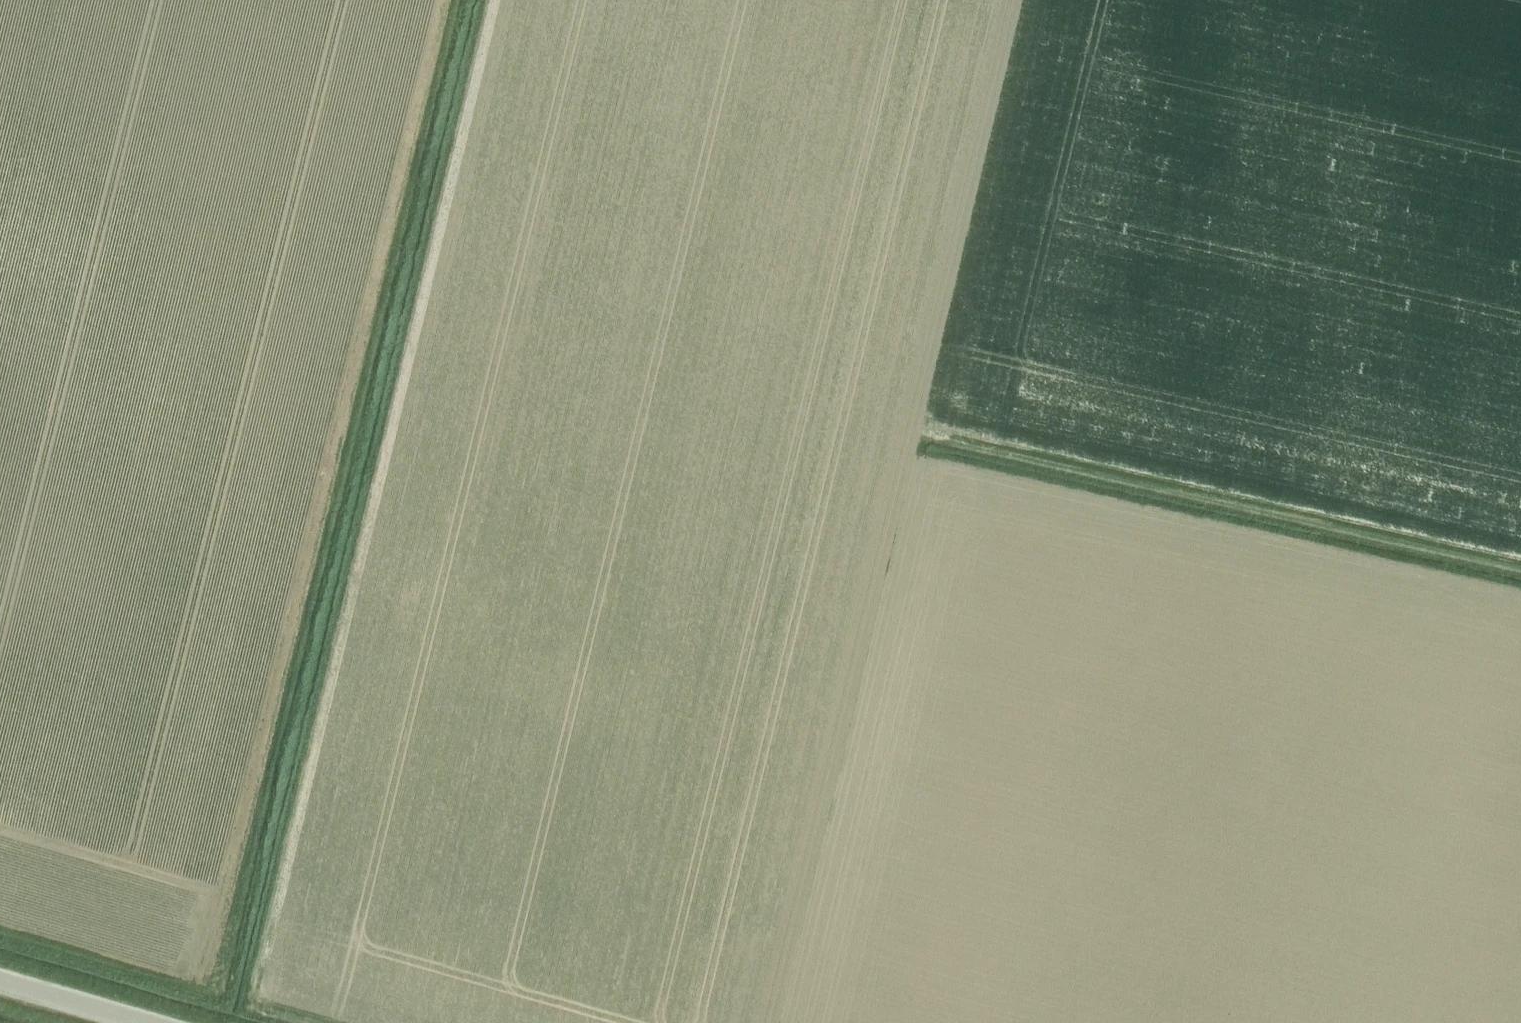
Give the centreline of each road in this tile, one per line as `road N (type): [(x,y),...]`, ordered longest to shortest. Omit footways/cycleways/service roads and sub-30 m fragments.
road 1 (unclassified): [(147,1022),(0,981)]

